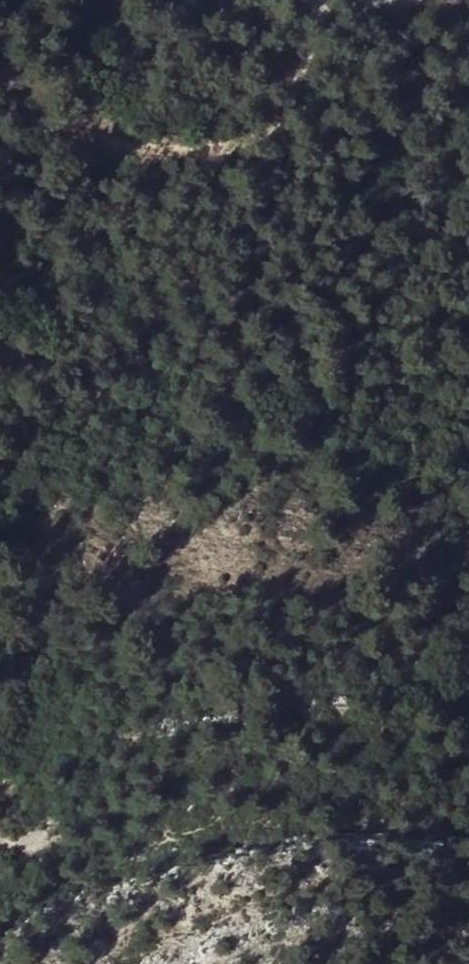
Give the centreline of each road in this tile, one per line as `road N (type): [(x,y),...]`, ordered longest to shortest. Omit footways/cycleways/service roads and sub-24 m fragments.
road 1 (track): [(0,121),(146,151),(213,150),(260,135),(295,94),(321,0)]

